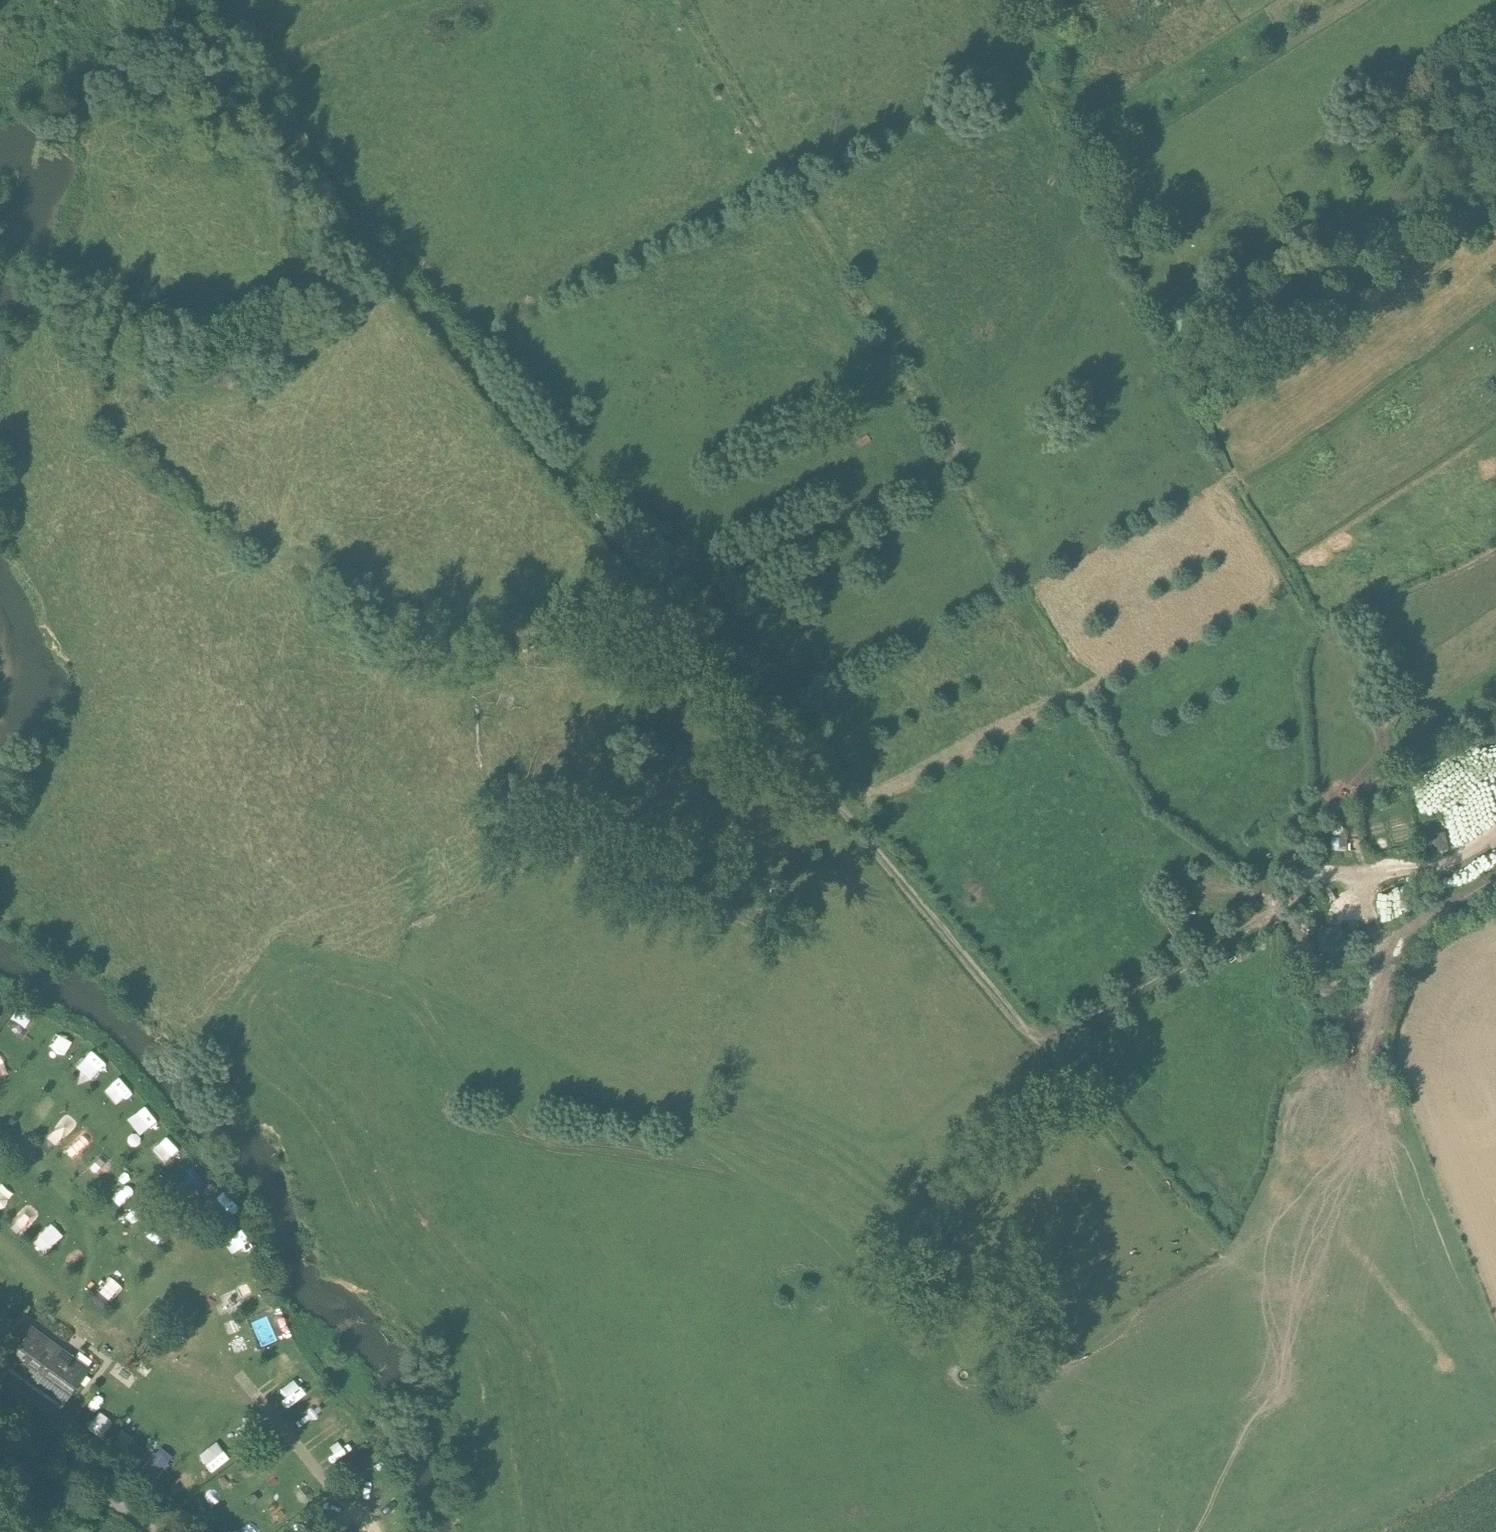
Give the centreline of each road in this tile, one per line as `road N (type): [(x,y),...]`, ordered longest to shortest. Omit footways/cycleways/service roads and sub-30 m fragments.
road 1 (track): [(244,0),(314,161),(395,277),(644,575),(679,632),(769,724),(1038,1040)]
road 2 (track): [(1038,1040),(1069,1032),(1157,983),(1278,908),(1310,877),(1333,870),(1383,883)]
road 3 (track): [(1038,1040),(1217,1251)]
road 4 (track): [(1383,883),(1382,978),(1362,1046),(1307,1091)]
road 5 (unclassified): [(157,1531),(0,1416)]

